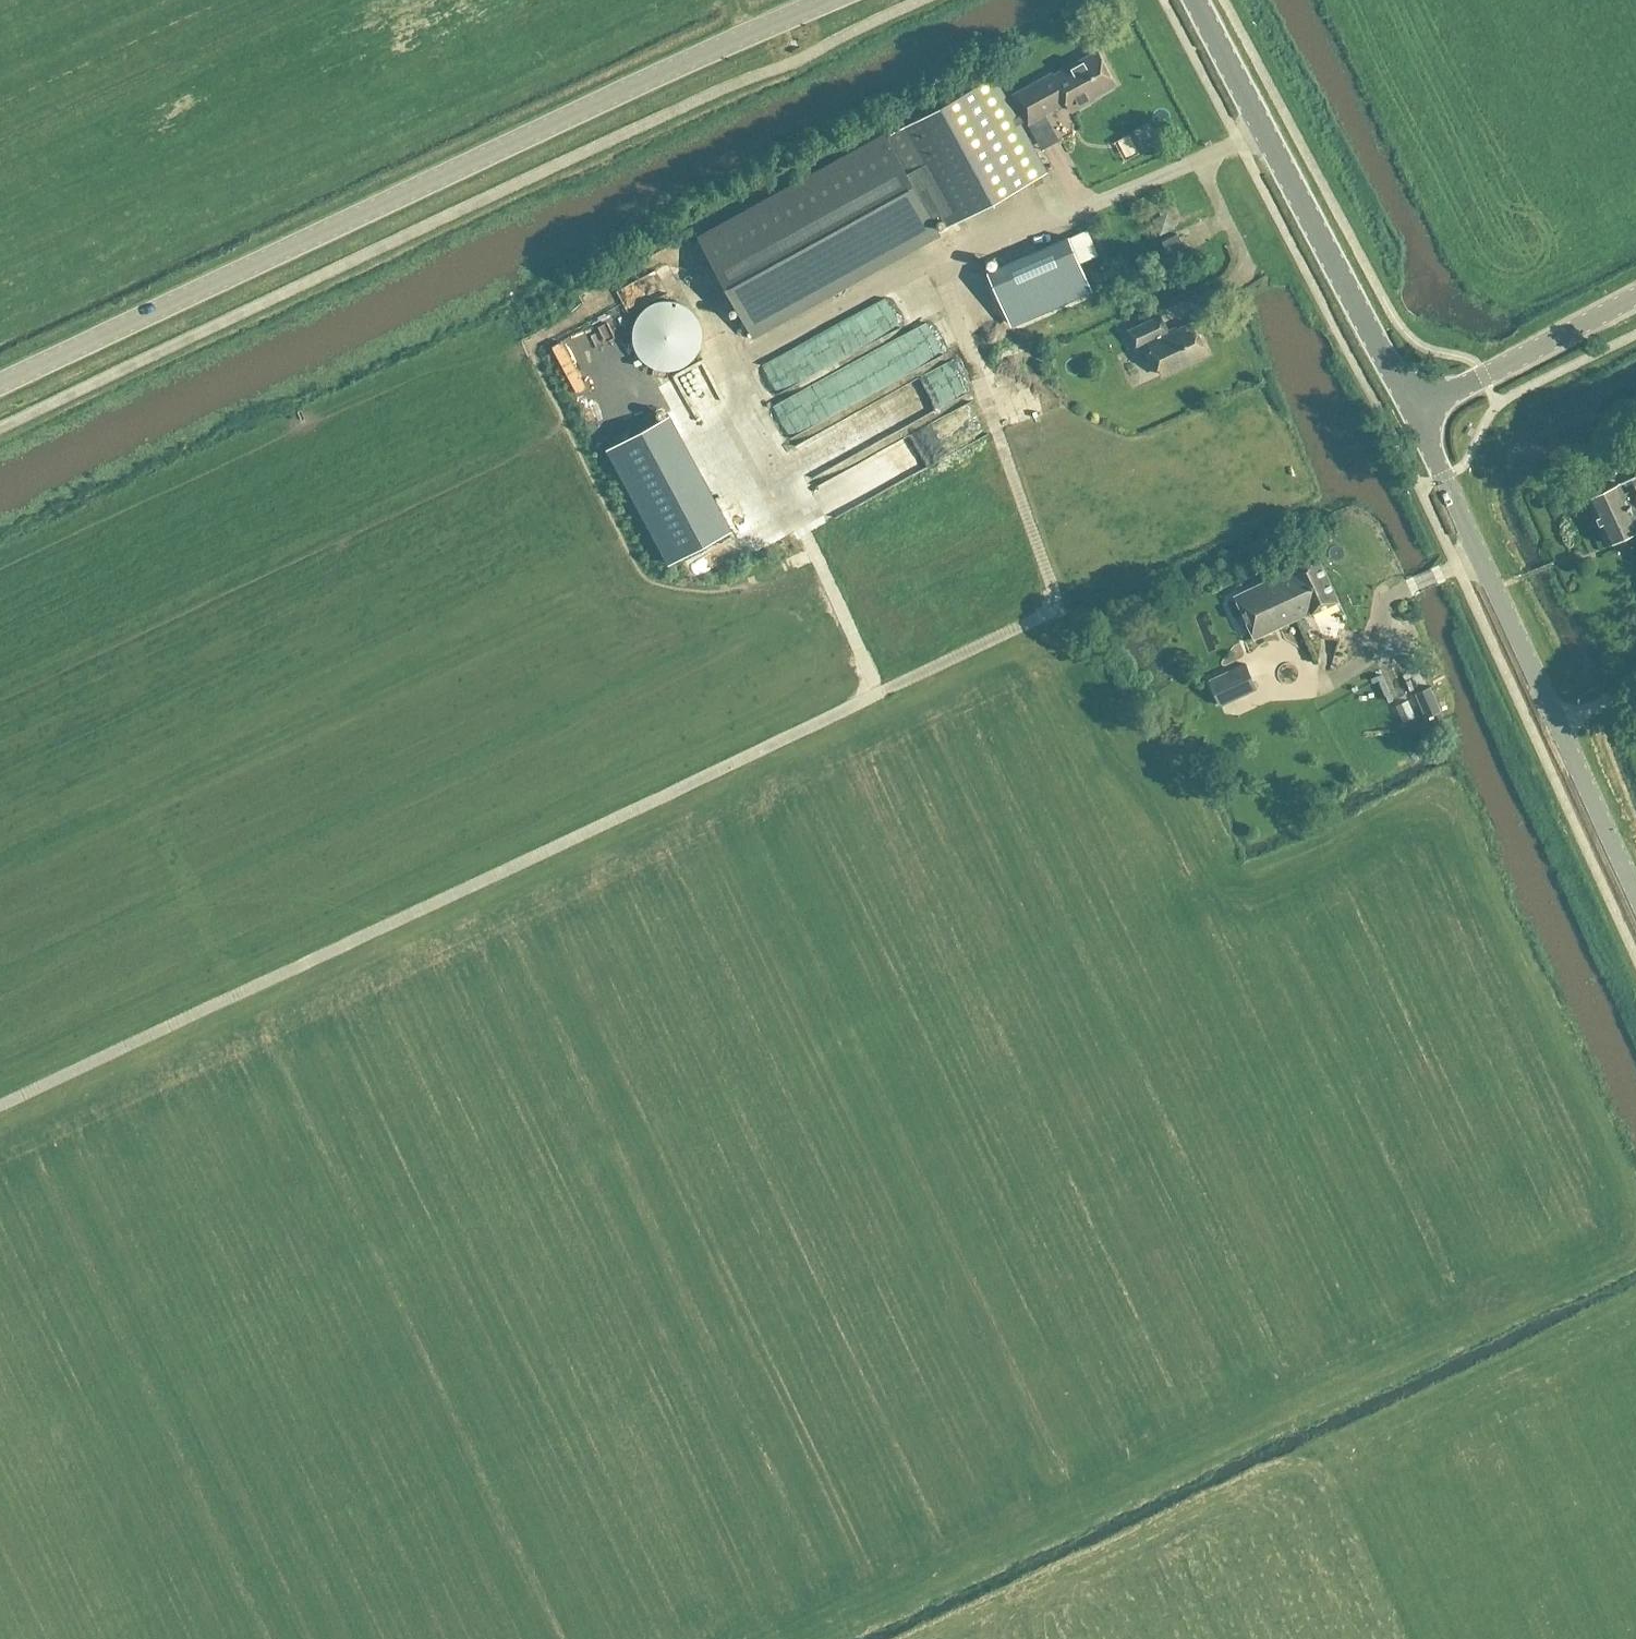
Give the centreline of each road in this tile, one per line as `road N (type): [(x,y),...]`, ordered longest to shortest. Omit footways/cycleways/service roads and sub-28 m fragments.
road 1 (track): [(982,395),(1059,604),(1055,611),(0,1102)]
road 2 (tertiary): [(0,383),(833,0)]
road 3 (unclassified): [(1635,899),(1407,415)]
road 4 (tertiary): [(1407,415),(1194,0)]
road 5 (tertiary): [(1407,415),(1635,299)]
road 6 (track): [(801,523),(876,695)]

